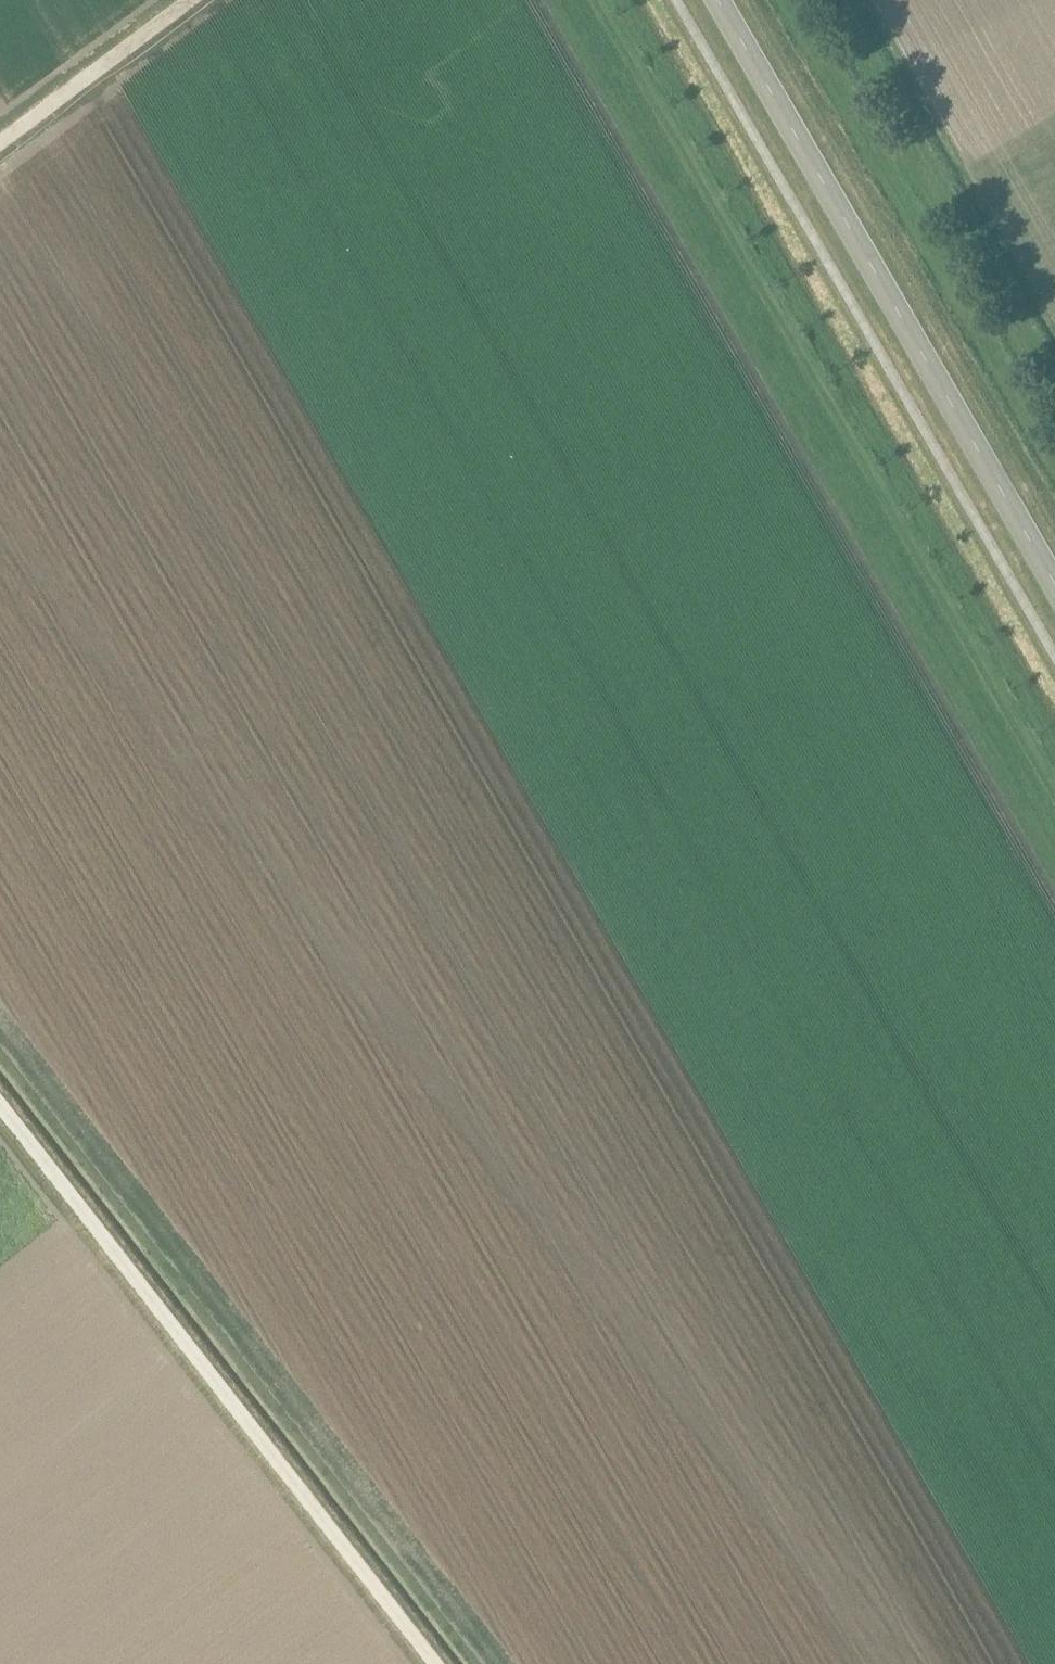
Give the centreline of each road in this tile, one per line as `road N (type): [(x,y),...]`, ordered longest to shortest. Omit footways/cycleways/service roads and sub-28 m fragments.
road 1 (tertiary): [(712,0),(1054,594)]

